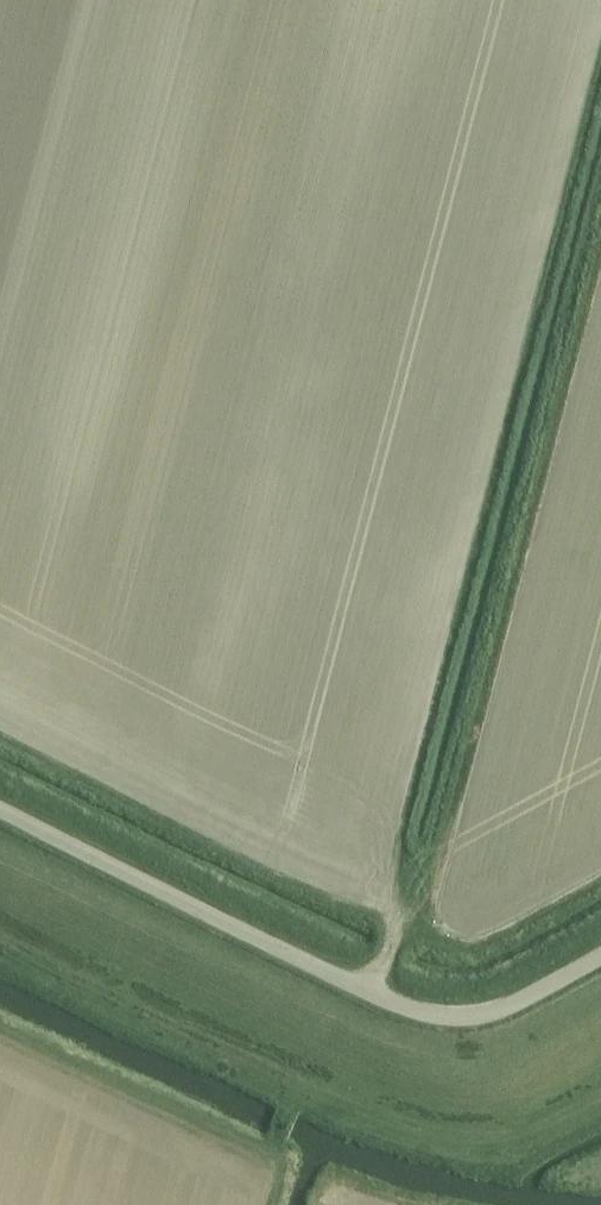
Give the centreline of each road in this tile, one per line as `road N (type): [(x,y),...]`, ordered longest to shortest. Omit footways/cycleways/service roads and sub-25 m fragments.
road 1 (unclassified): [(600,957),(491,1012),(419,1012),(318,970),(0,809)]

